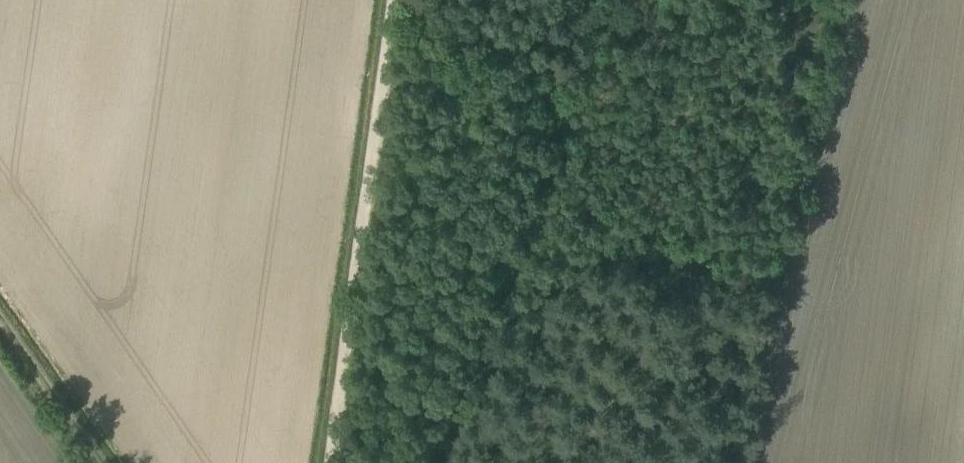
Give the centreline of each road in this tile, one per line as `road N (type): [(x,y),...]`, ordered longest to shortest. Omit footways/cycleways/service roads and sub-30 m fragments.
road 1 (track): [(561,0),(547,159),(528,248),(489,316),(437,462)]
road 2 (track): [(389,0),(326,462)]

